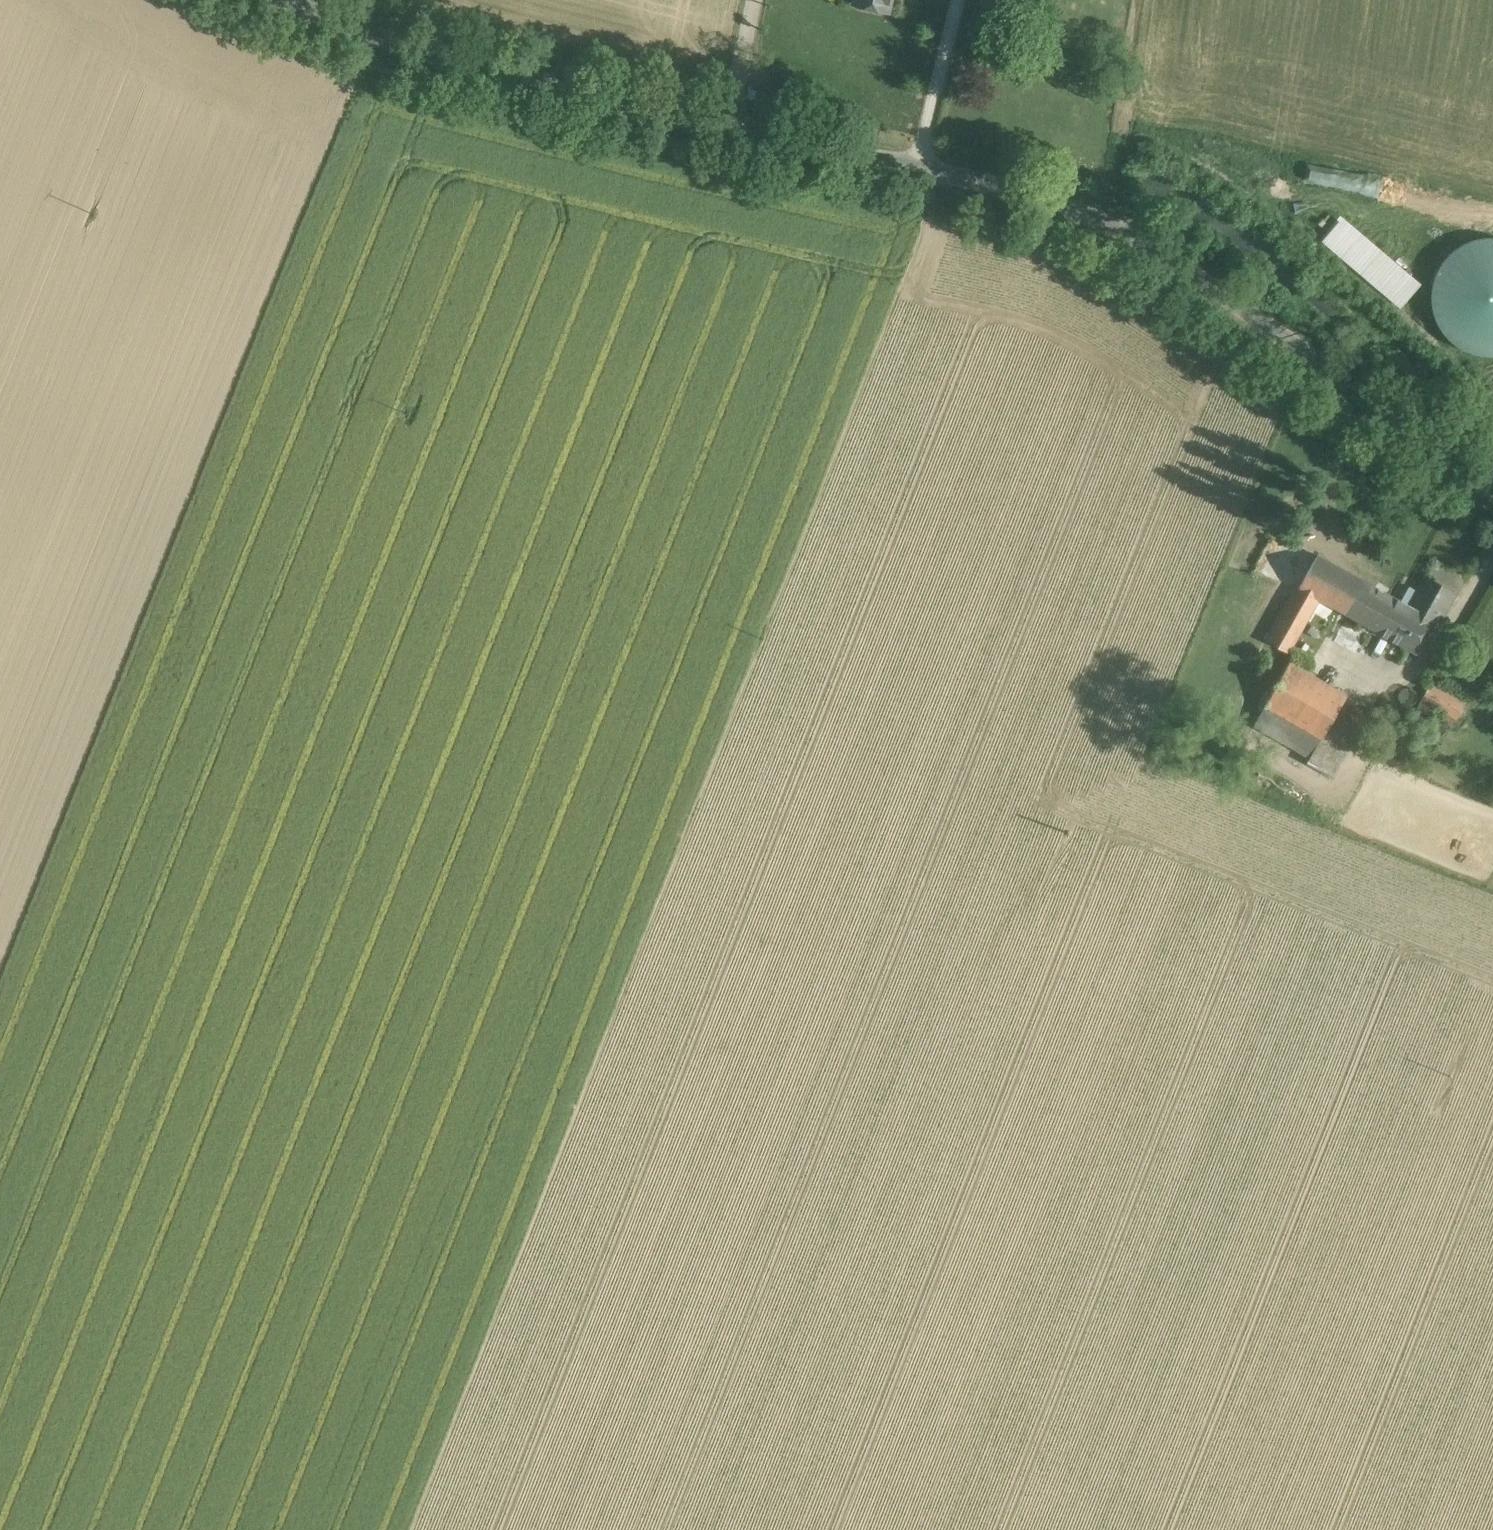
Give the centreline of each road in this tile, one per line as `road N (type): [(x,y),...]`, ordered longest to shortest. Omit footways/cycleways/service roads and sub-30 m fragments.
road 1 (unclassified): [(1492,498),(1097,226),(997,189),(459,62),(280,0)]
road 2 (track): [(755,0),(724,124)]

